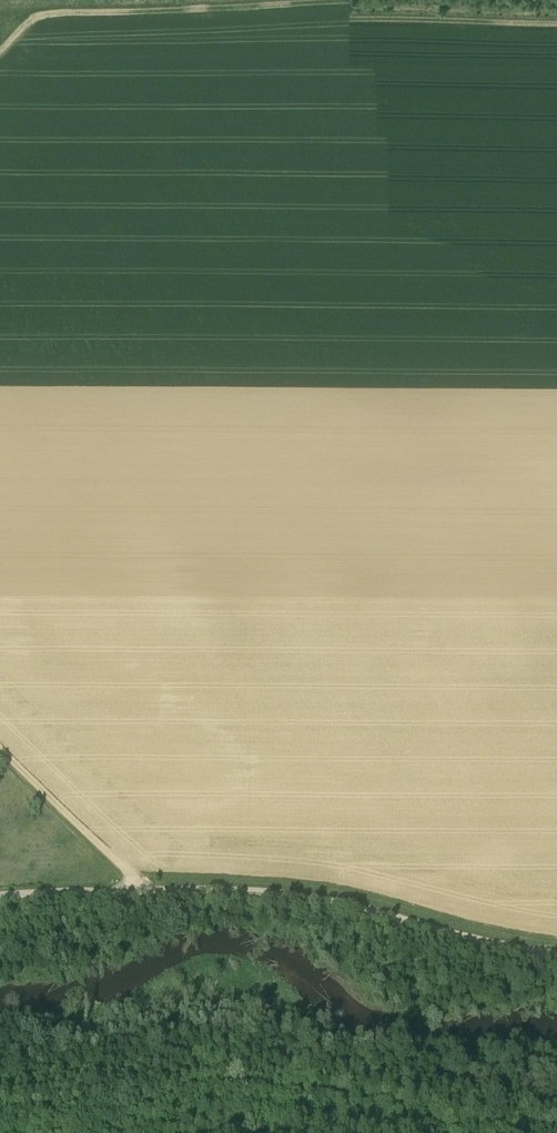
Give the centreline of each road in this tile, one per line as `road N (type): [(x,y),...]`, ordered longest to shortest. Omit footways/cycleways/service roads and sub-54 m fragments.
road 1 (track): [(0,1112),(47,1103),(99,1111),(247,1084),(381,1098),(444,1130),(556,1129)]
road 2 (track): [(0,52),(50,17),(556,11)]
road 3 (track): [(0,899),(245,892),(303,898),(556,958)]
road 4 (track): [(143,892),(0,752)]

